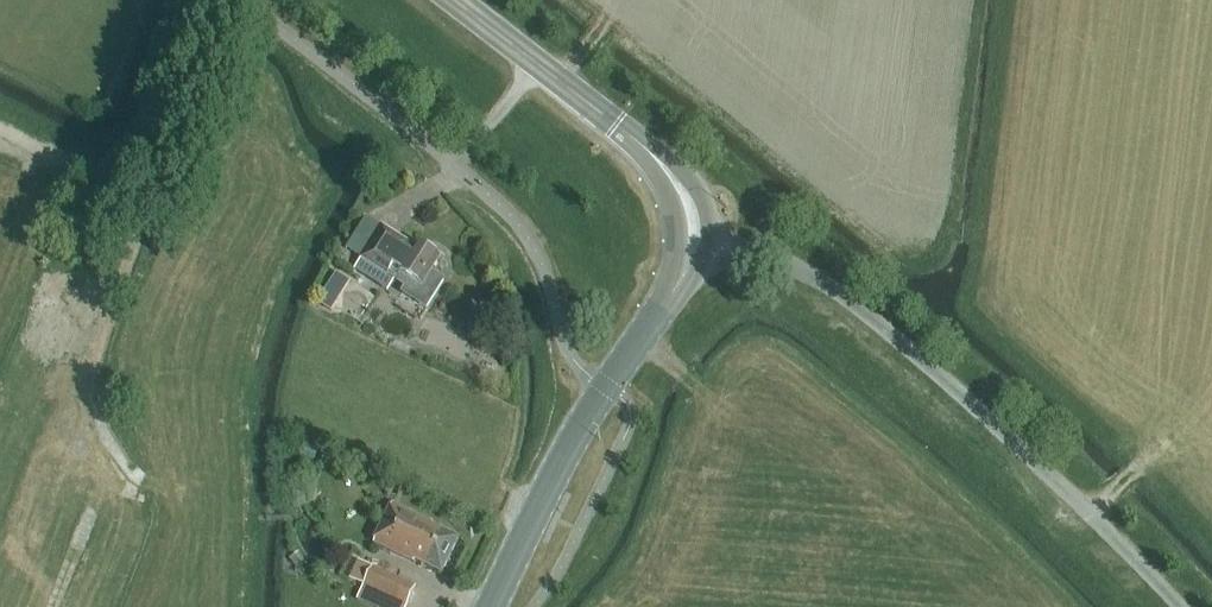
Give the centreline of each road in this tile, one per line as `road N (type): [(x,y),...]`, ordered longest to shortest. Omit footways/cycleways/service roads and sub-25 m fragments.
road 1 (tertiary): [(491,606),(562,460),(681,278),(696,238),(692,208),(667,165),(457,0)]
road 2 (track): [(231,0),(102,335)]

